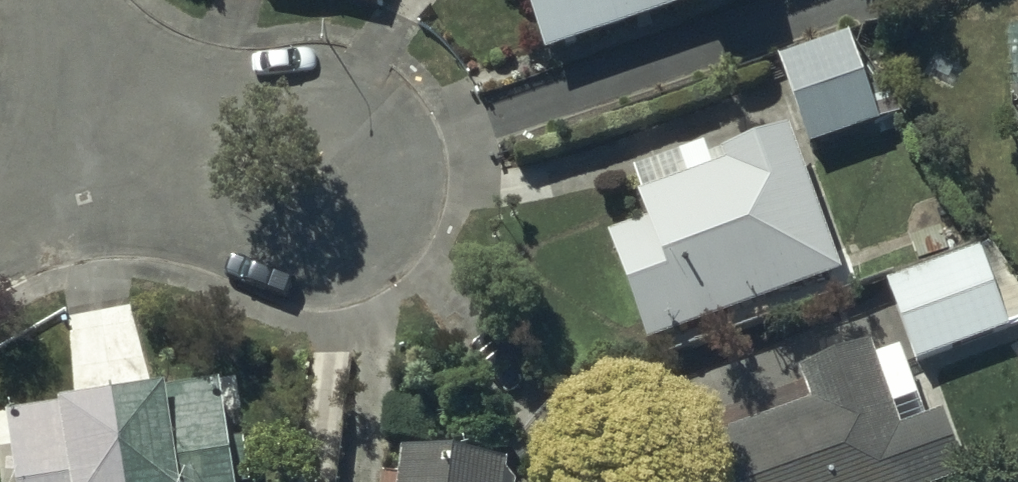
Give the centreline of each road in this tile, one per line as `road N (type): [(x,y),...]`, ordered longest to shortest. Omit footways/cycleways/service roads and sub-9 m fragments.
road 1 (residential): [(85,137),(337,175)]
road 2 (residential): [(55,0),(85,137)]

